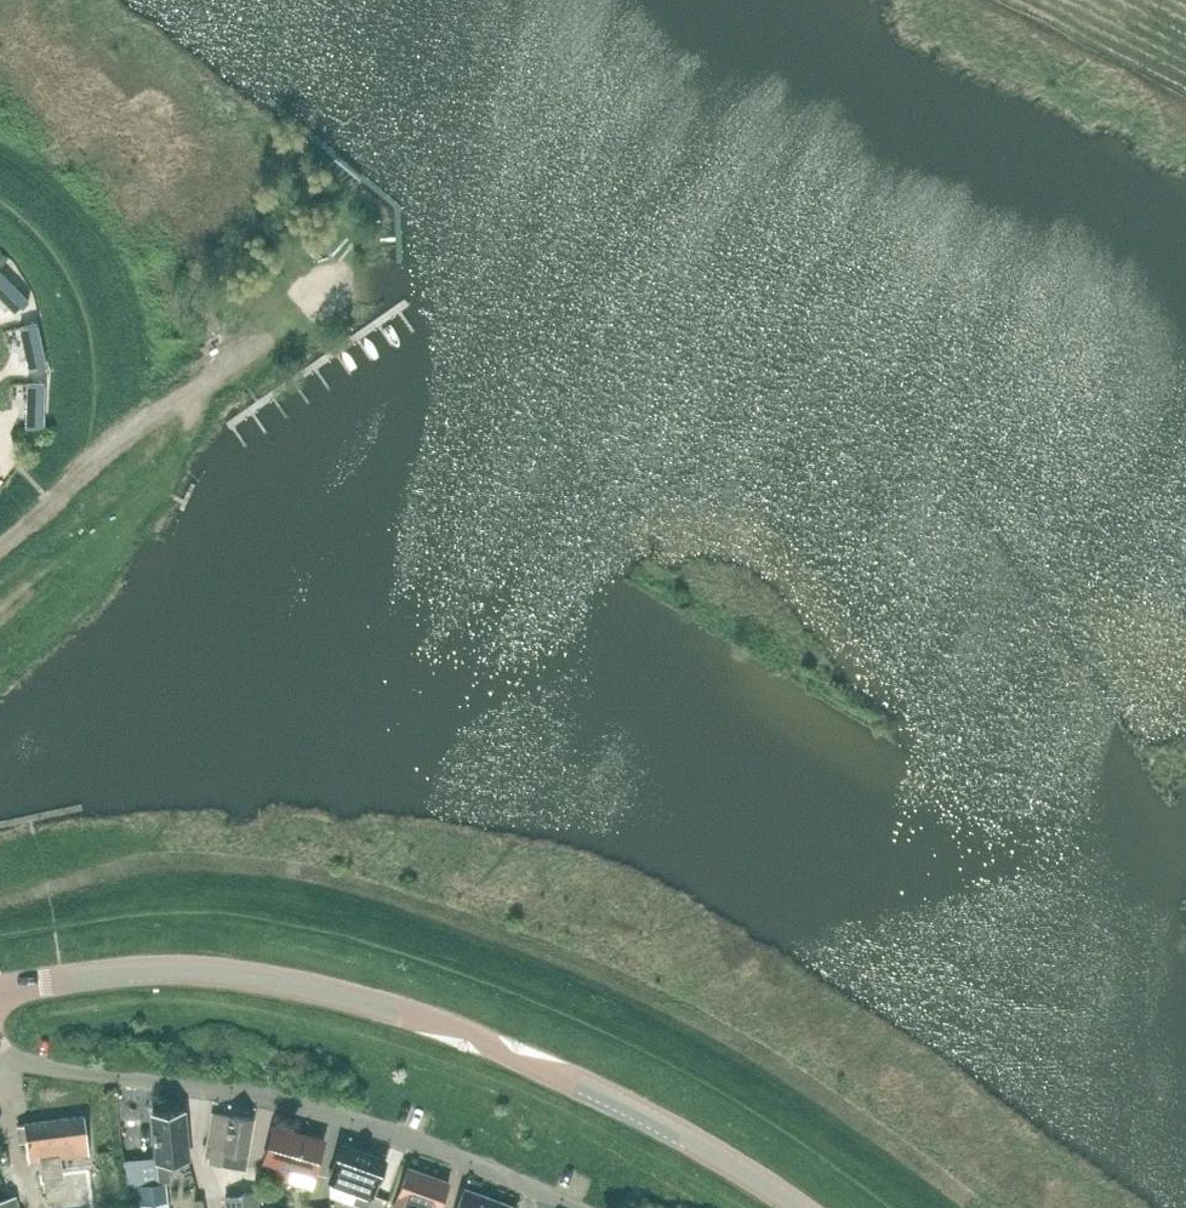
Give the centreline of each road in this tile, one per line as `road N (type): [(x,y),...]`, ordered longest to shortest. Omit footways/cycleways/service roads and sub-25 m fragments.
road 1 (tertiary): [(0,987),(197,971),(379,1006),(477,1038),(622,1104),(797,1207)]
road 2 (residential): [(579,1207),(354,1122),(28,1064),(0,1048)]

